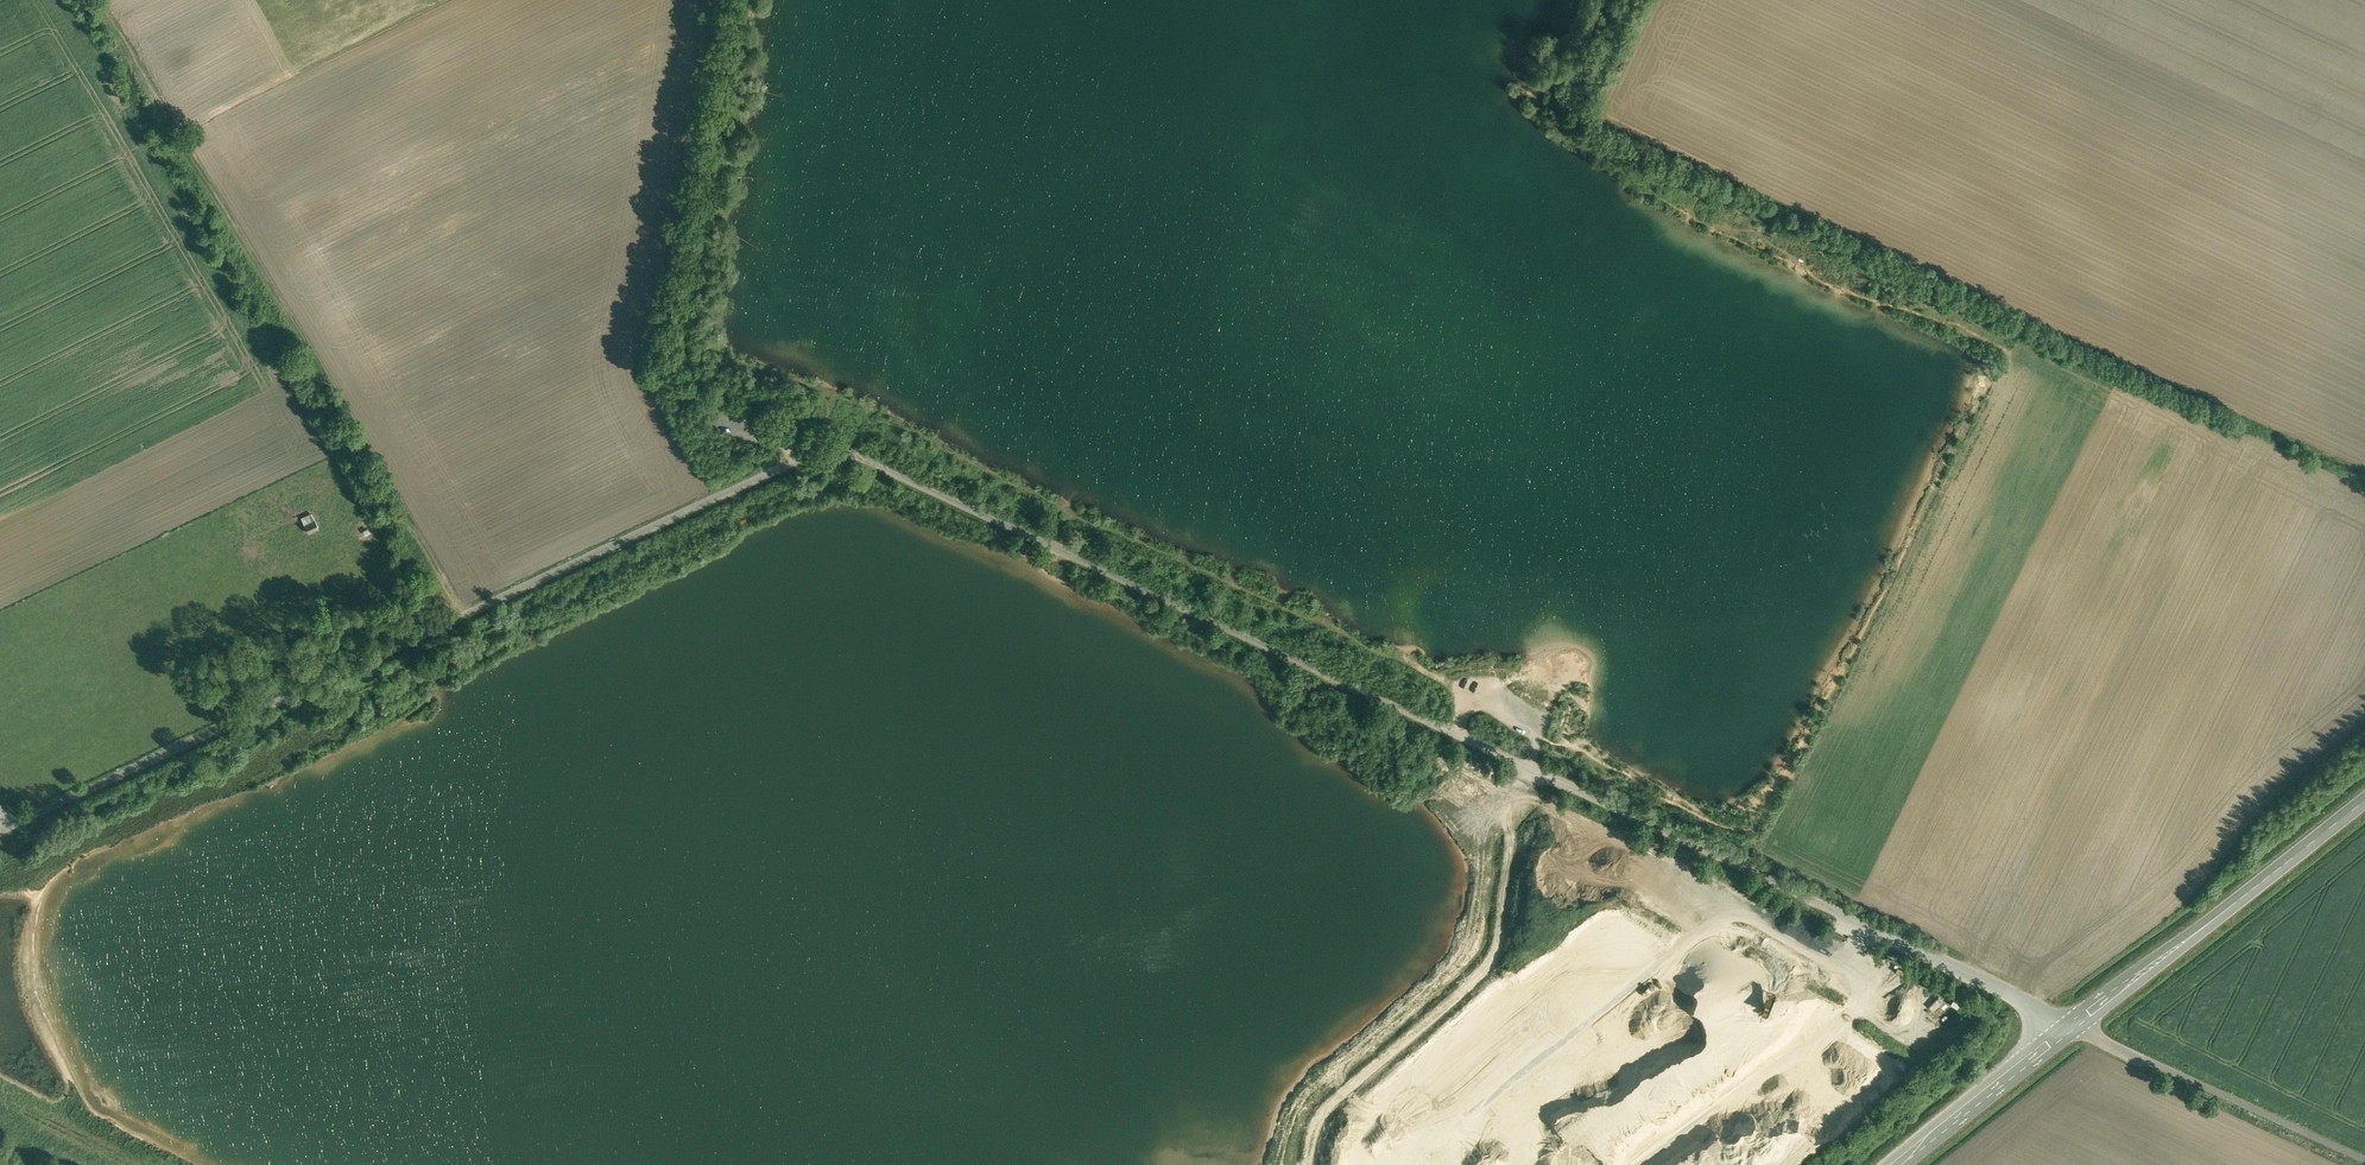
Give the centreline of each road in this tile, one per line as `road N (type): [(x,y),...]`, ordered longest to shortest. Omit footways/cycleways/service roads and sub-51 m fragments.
road 1 (residential): [(2066,1021),(848,455),(808,456),(0,830)]
road 2 (unclassified): [(2080,1029),(2364,1164)]
road 3 (primary): [(2066,1021),(1883,1164)]
road 4 (primary): [(1904,1164),(2080,1029)]
road 5 (primary): [(2217,915),(2364,799)]
road 6 (primary): [(2217,915),(2066,1021)]
road 7 (primary): [(2080,1029),(2217,915)]

